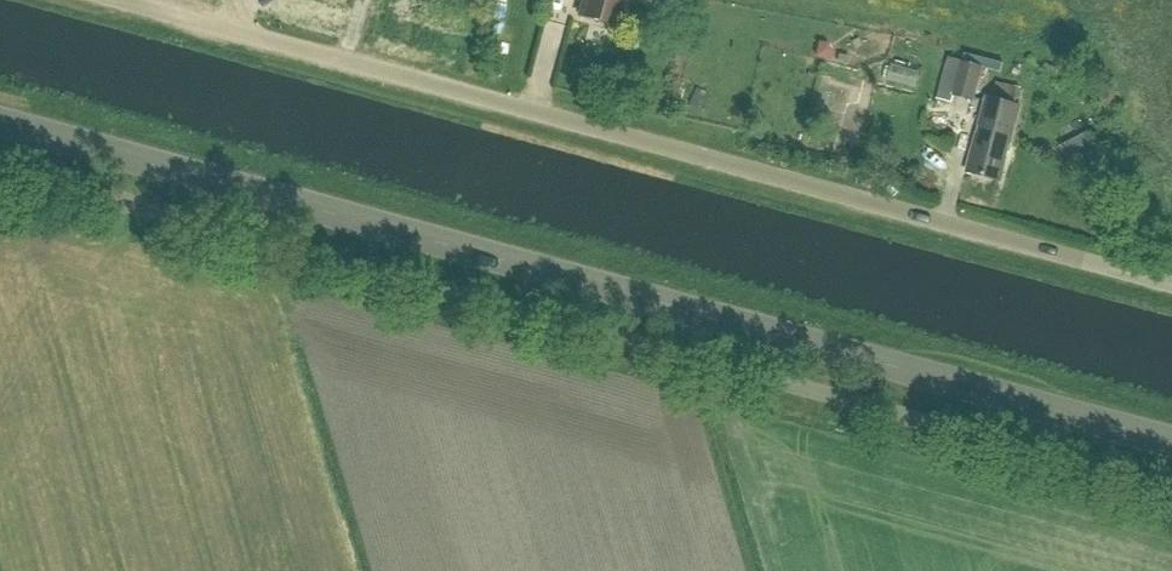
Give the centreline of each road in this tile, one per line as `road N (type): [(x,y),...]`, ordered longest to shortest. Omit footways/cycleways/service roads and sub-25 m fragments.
road 1 (tertiary): [(1171,437),(0,118)]
road 2 (unclassified): [(1171,284),(130,0)]

